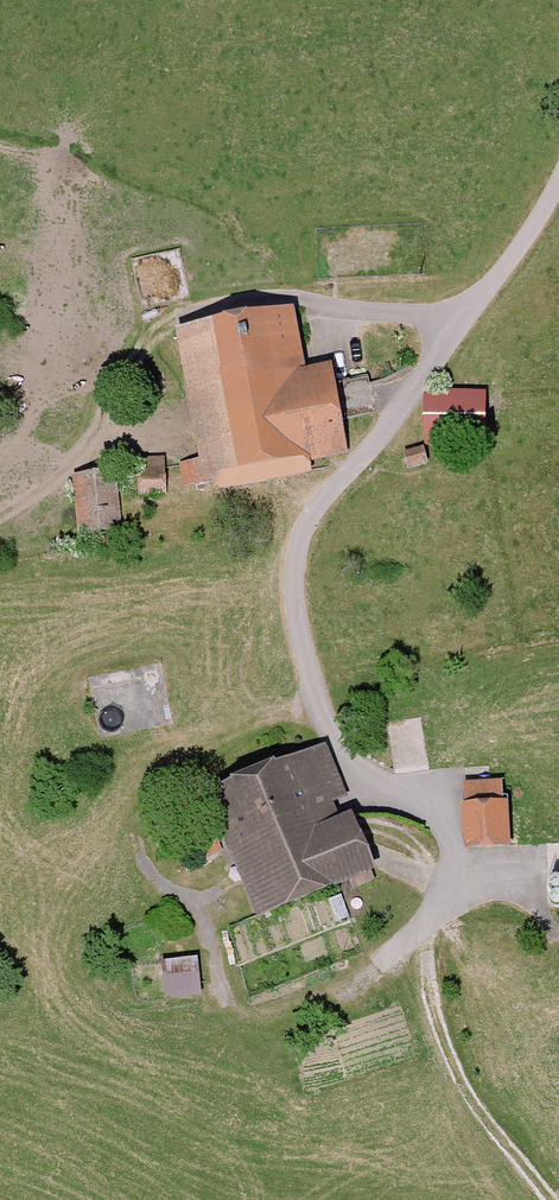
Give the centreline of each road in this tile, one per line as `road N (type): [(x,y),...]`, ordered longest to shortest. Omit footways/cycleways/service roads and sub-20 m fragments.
road 1 (residential): [(558,180),(407,398),(313,513),(297,553),(295,612),(337,746),(359,772),(431,811),(451,843),(438,904),(384,965)]
road 2 (track): [(425,923),(449,1058),(484,1118),(552,1199)]

